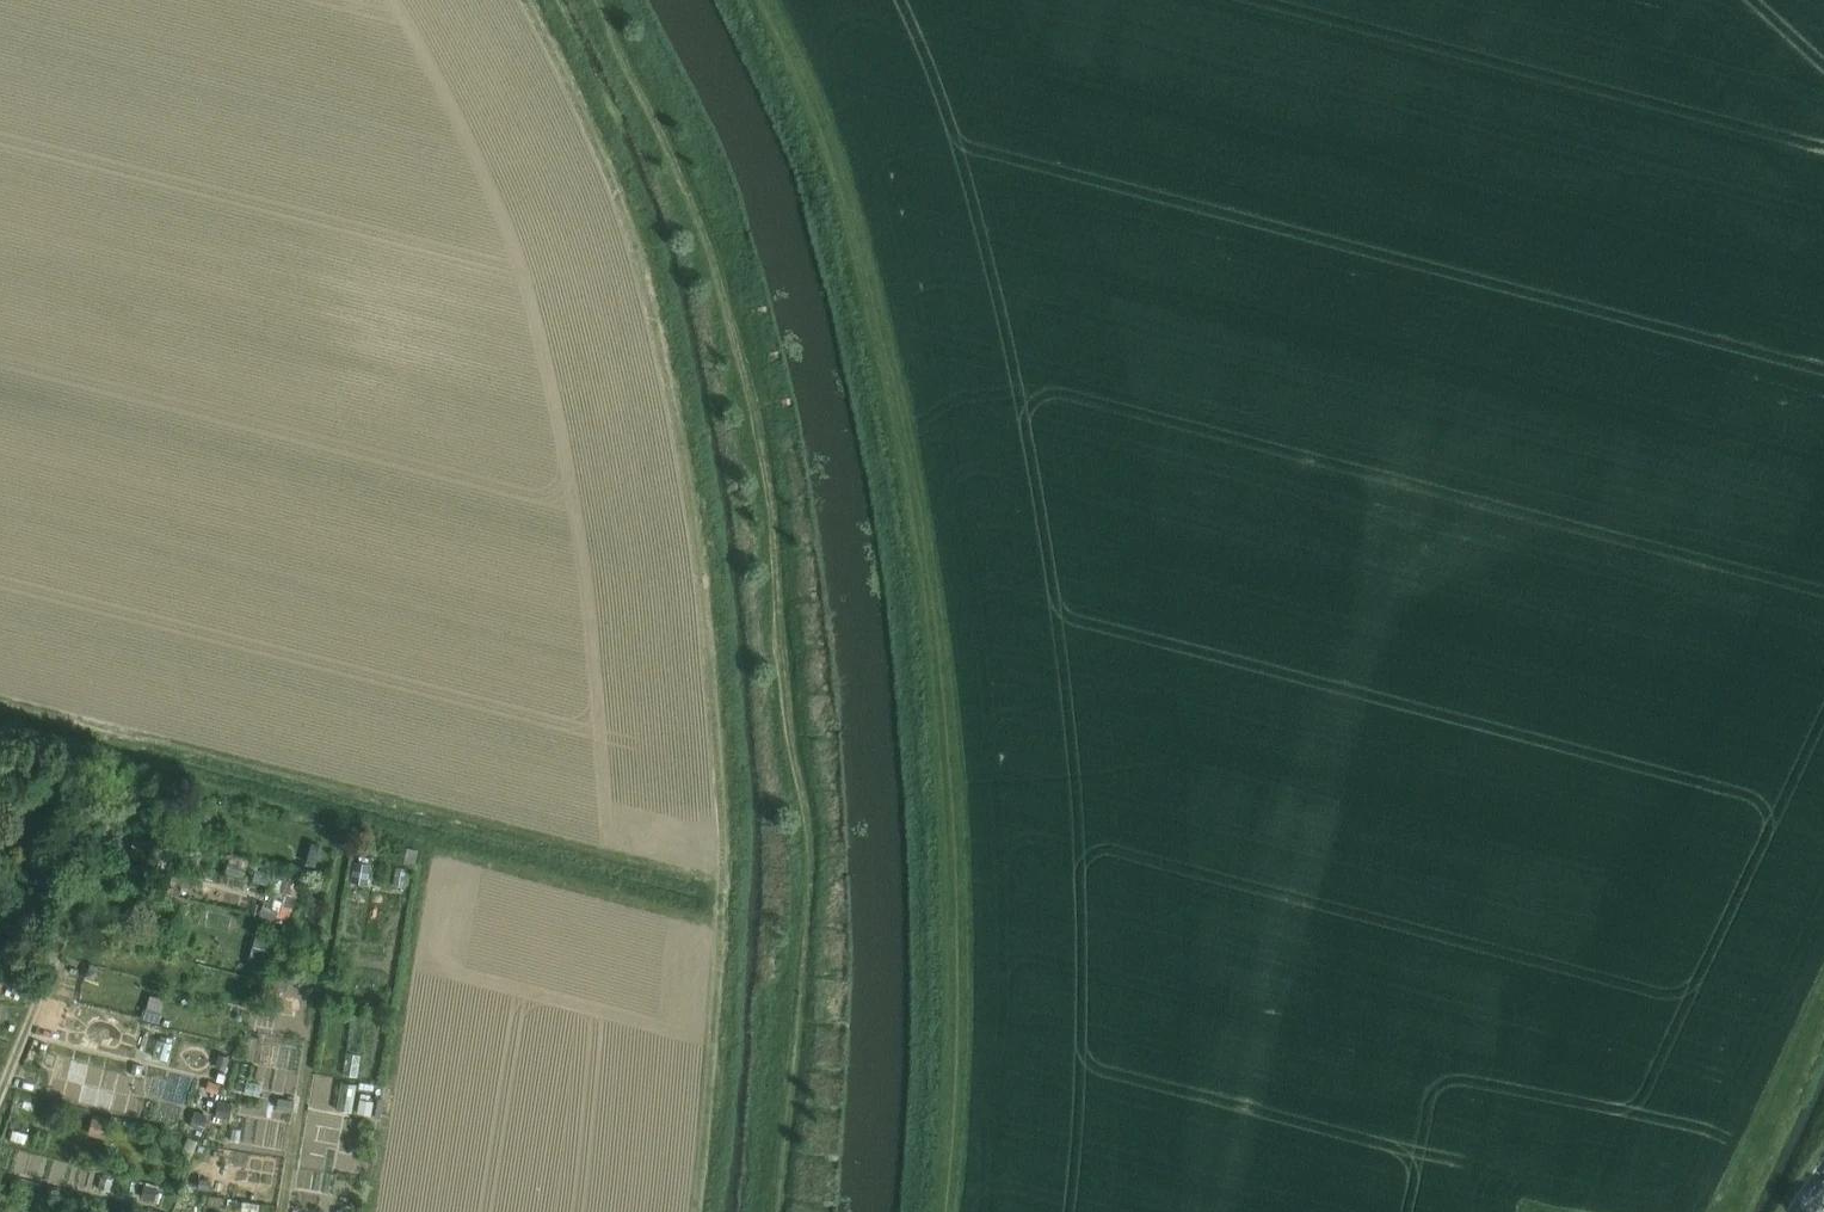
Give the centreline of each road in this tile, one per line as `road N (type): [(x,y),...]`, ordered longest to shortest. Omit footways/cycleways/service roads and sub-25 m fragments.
road 1 (track): [(603,0),(709,232),(761,433),(809,870),(775,1211)]
road 2 (track): [(285,1211),(346,827)]
road 3 (track): [(0,1097),(128,784)]

